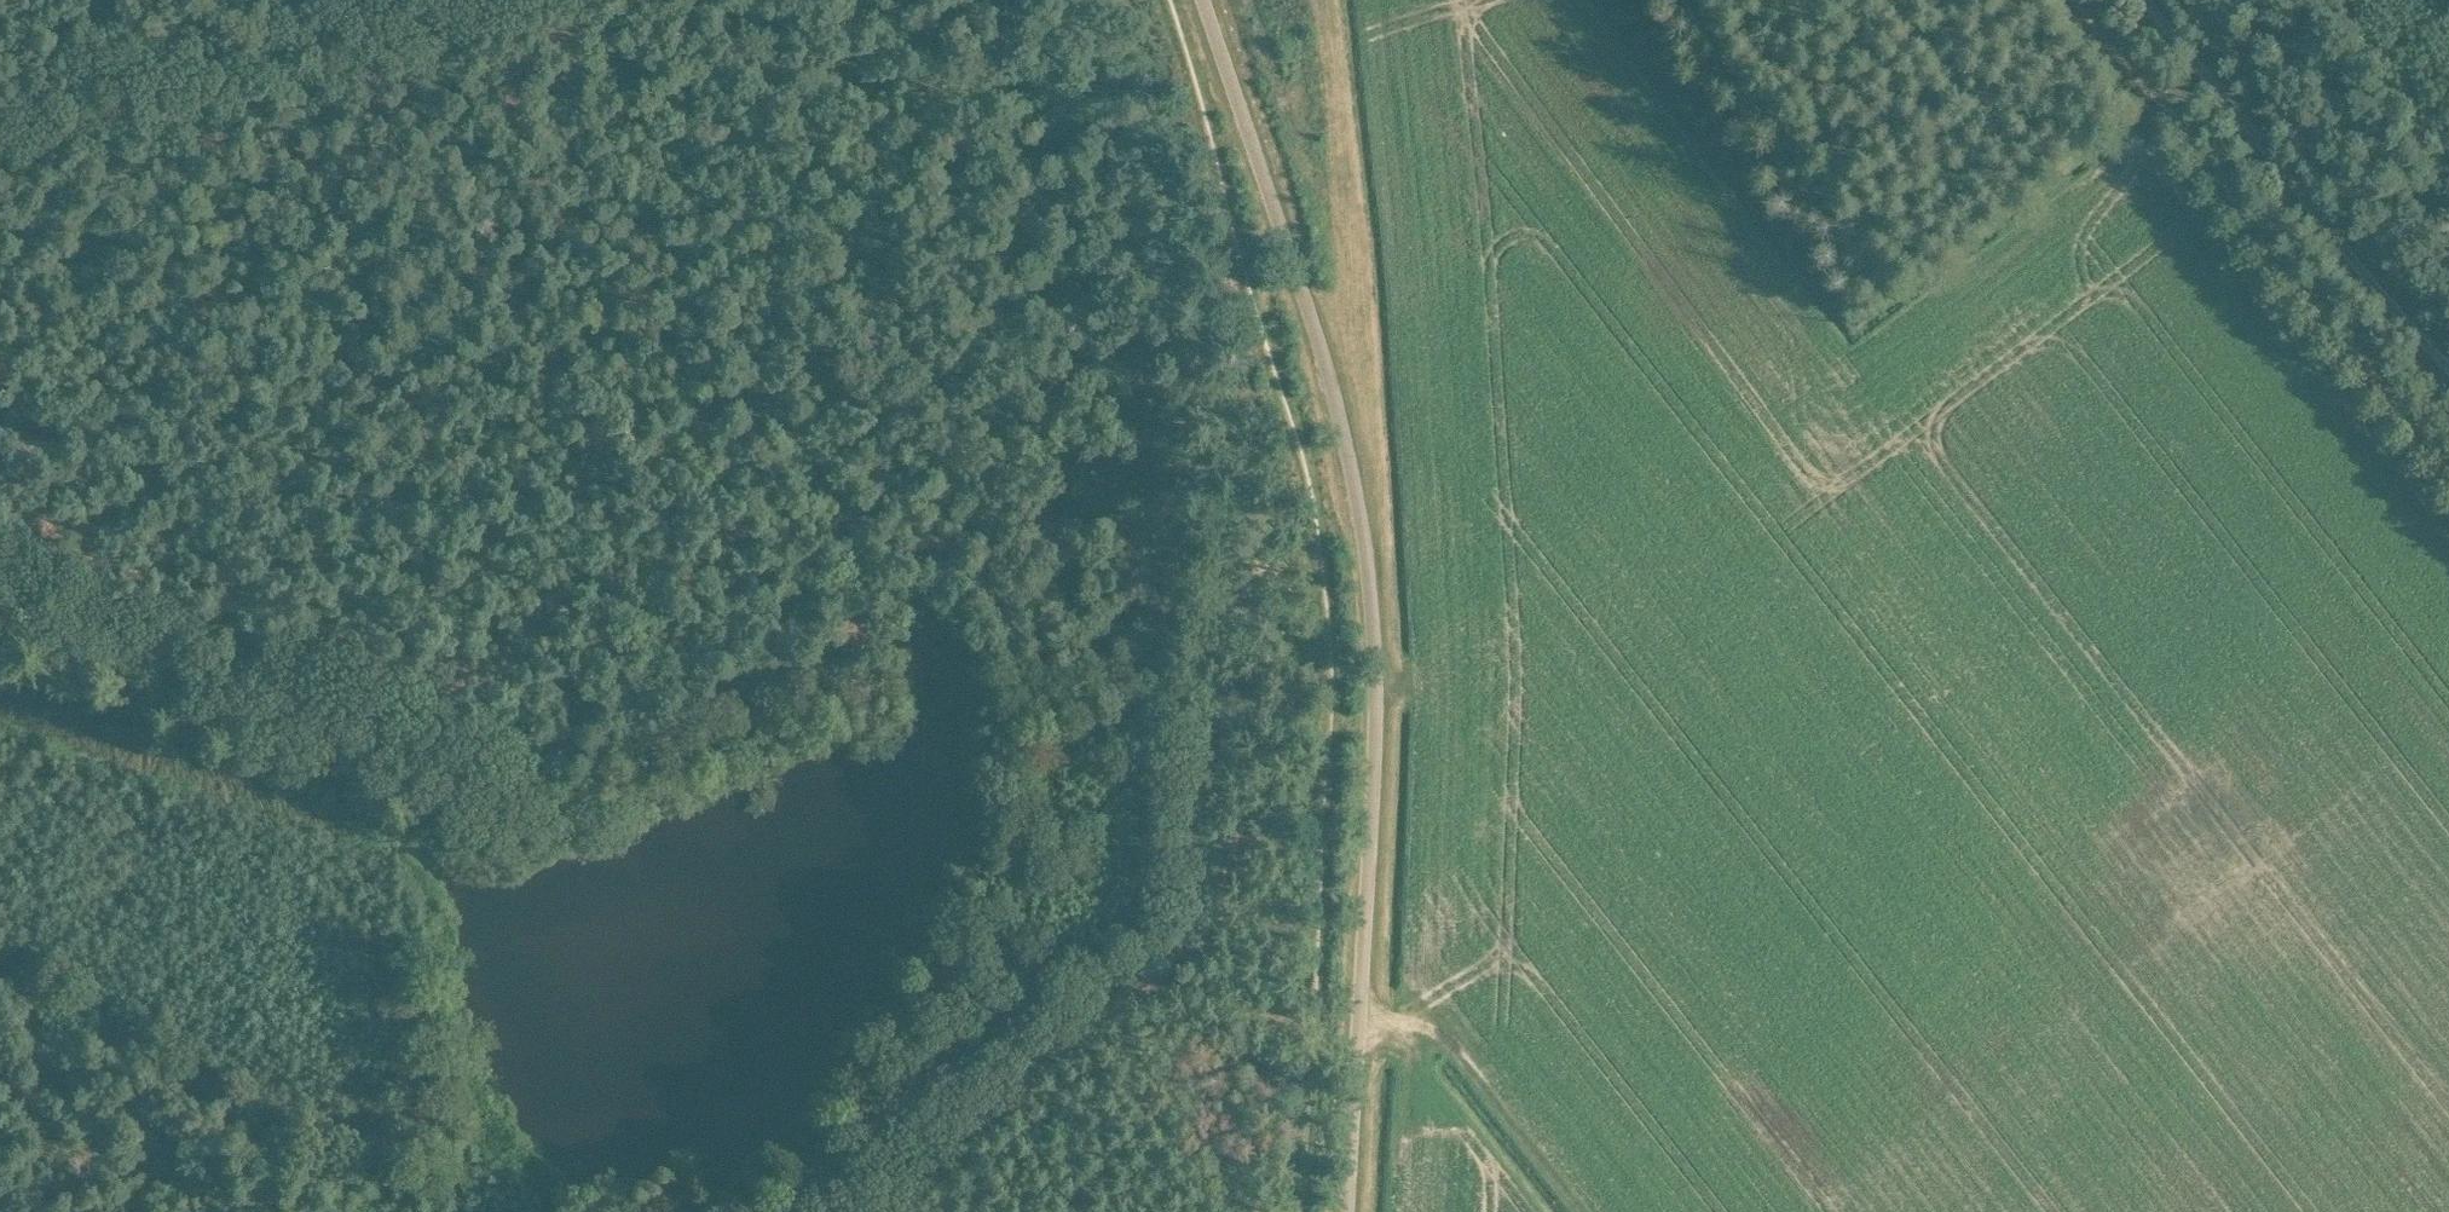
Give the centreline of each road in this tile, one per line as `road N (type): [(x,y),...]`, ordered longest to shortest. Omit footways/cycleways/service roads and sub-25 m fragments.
road 1 (unclassified): [(1351,1211),(1382,614),(1328,397),(1200,0)]
road 2 (track): [(2058,0),(2448,490)]
road 3 (track): [(414,1211),(0,970)]
road 4 (track): [(2168,0),(2448,361)]
road 5 (track): [(0,99),(315,0)]
road 6 (track): [(1363,1021),(1439,1032),(1460,1048),(1588,1211)]

